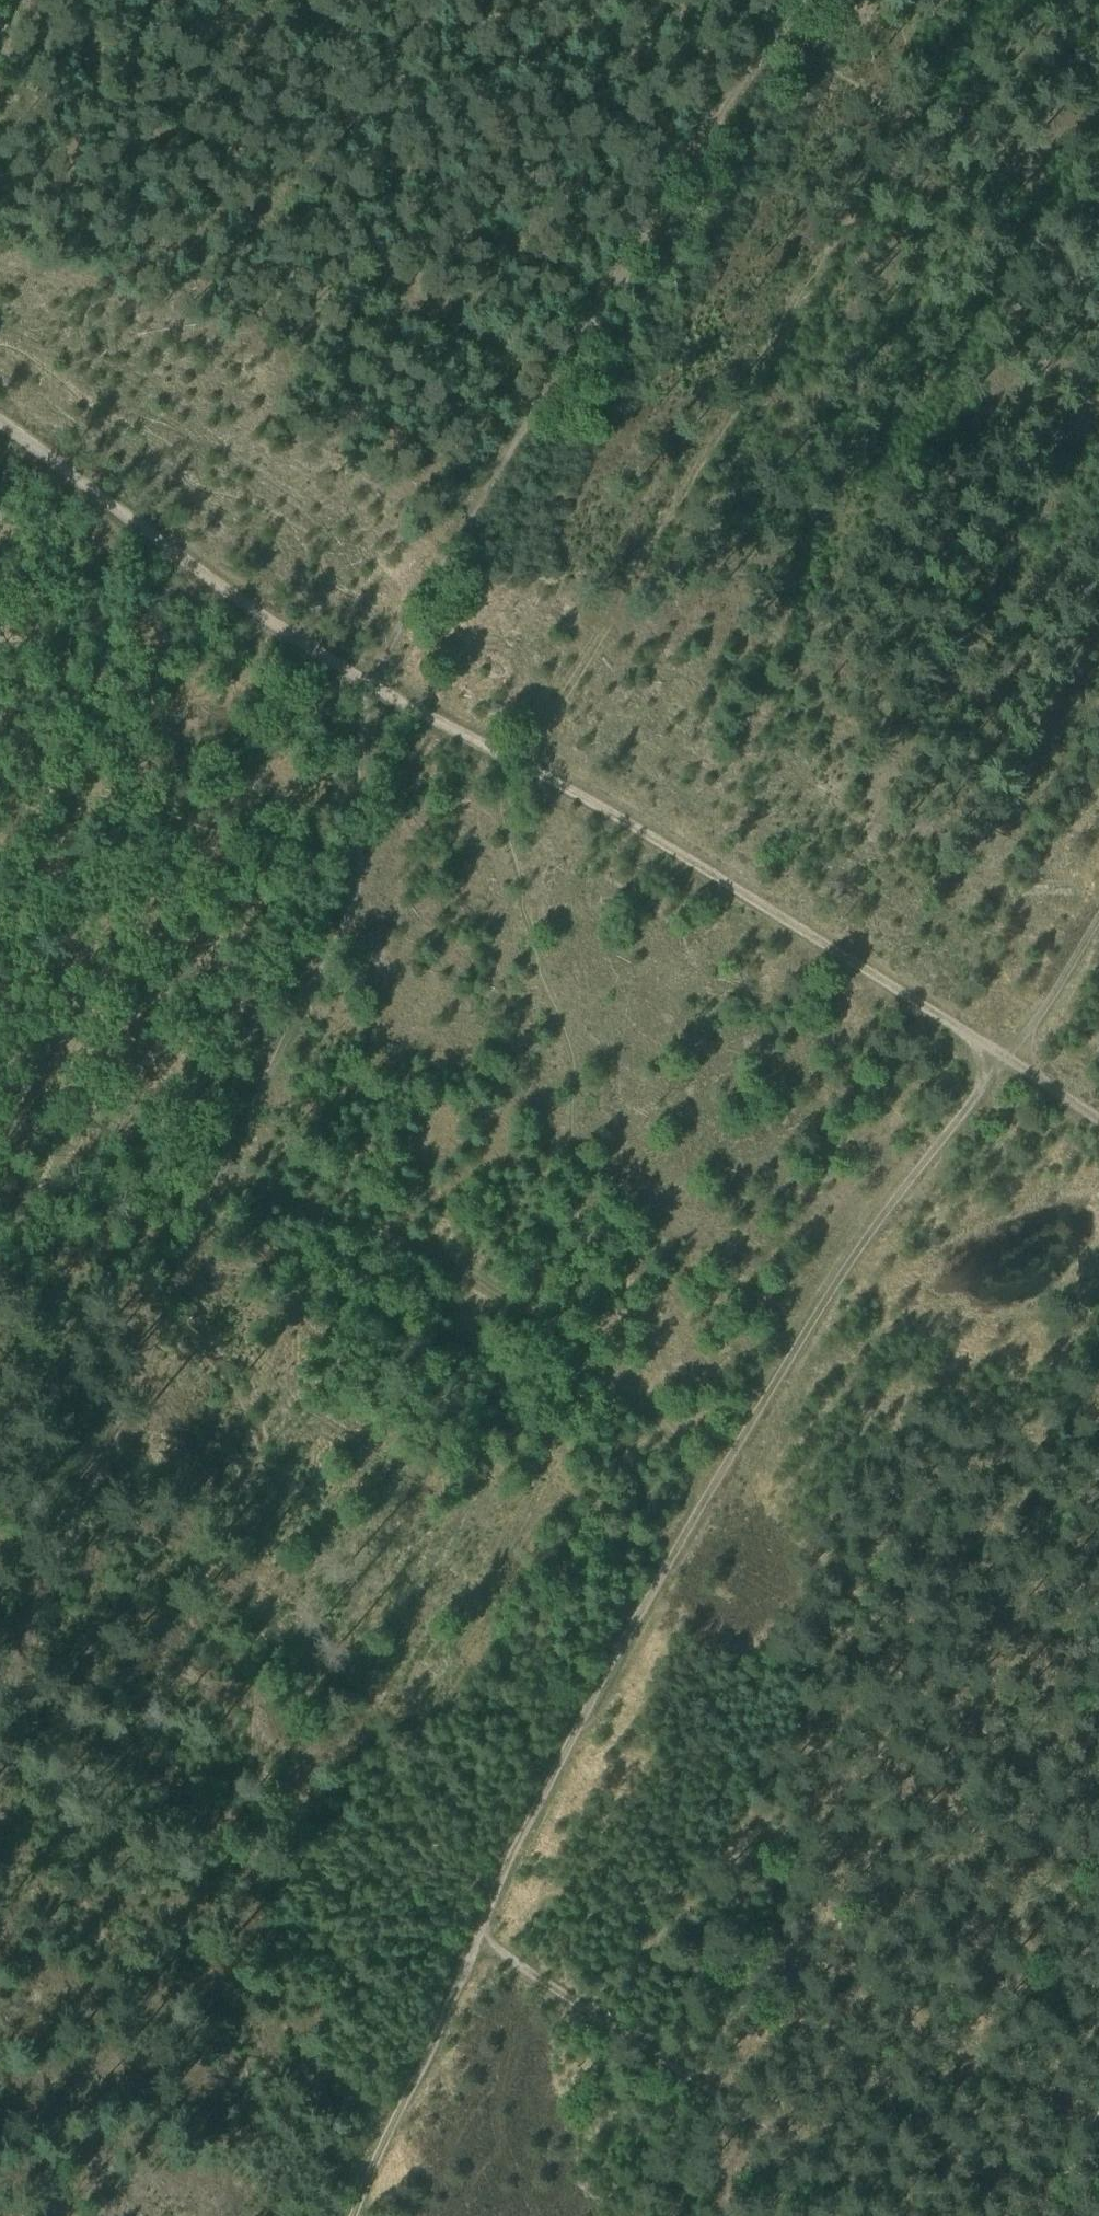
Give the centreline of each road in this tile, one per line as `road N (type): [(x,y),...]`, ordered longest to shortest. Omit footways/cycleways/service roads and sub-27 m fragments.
road 1 (track): [(699,1486),(855,1255),(1012,1059),(506,760)]
road 2 (track): [(772,37),(398,628)]
road 3 (track): [(213,1189),(275,1214),(421,1244),(512,1303),(688,1445),(699,1486),(676,1551),(656,1565)]
road 4 (track): [(361,682),(362,880),(213,1189)]
road 5 (track): [(473,1932),(929,2215)]
road 6 (track): [(177,1273),(0,1691)]
road 7 (track): [(0,434),(361,682)]
road 8 (track): [(473,1932),(656,1565)]
road 9 (track): [(341,2215),(353,2176),(473,1932)]
road 10 (track): [(1098,1117),(1012,1059),(1098,922)]
road 11 (track): [(1098,308),(907,143)]
road 12 (track): [(0,1084),(213,1189)]
road 13 (track): [(907,143),(772,37)]
road 14 (track): [(361,682),(506,760)]

